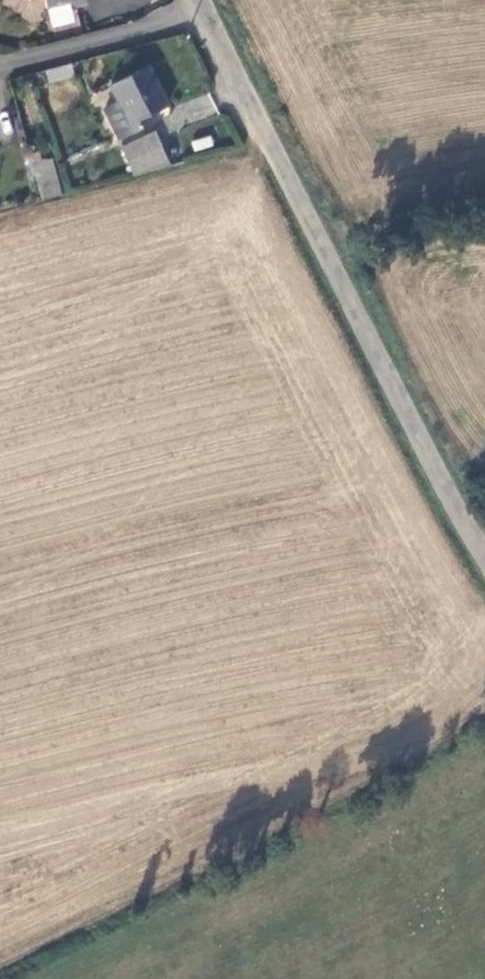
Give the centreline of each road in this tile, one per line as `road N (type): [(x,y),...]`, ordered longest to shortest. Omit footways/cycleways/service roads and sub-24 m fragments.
road 1 (unclassified): [(484,583),(201,14)]
road 2 (residential): [(201,14),(0,64)]

